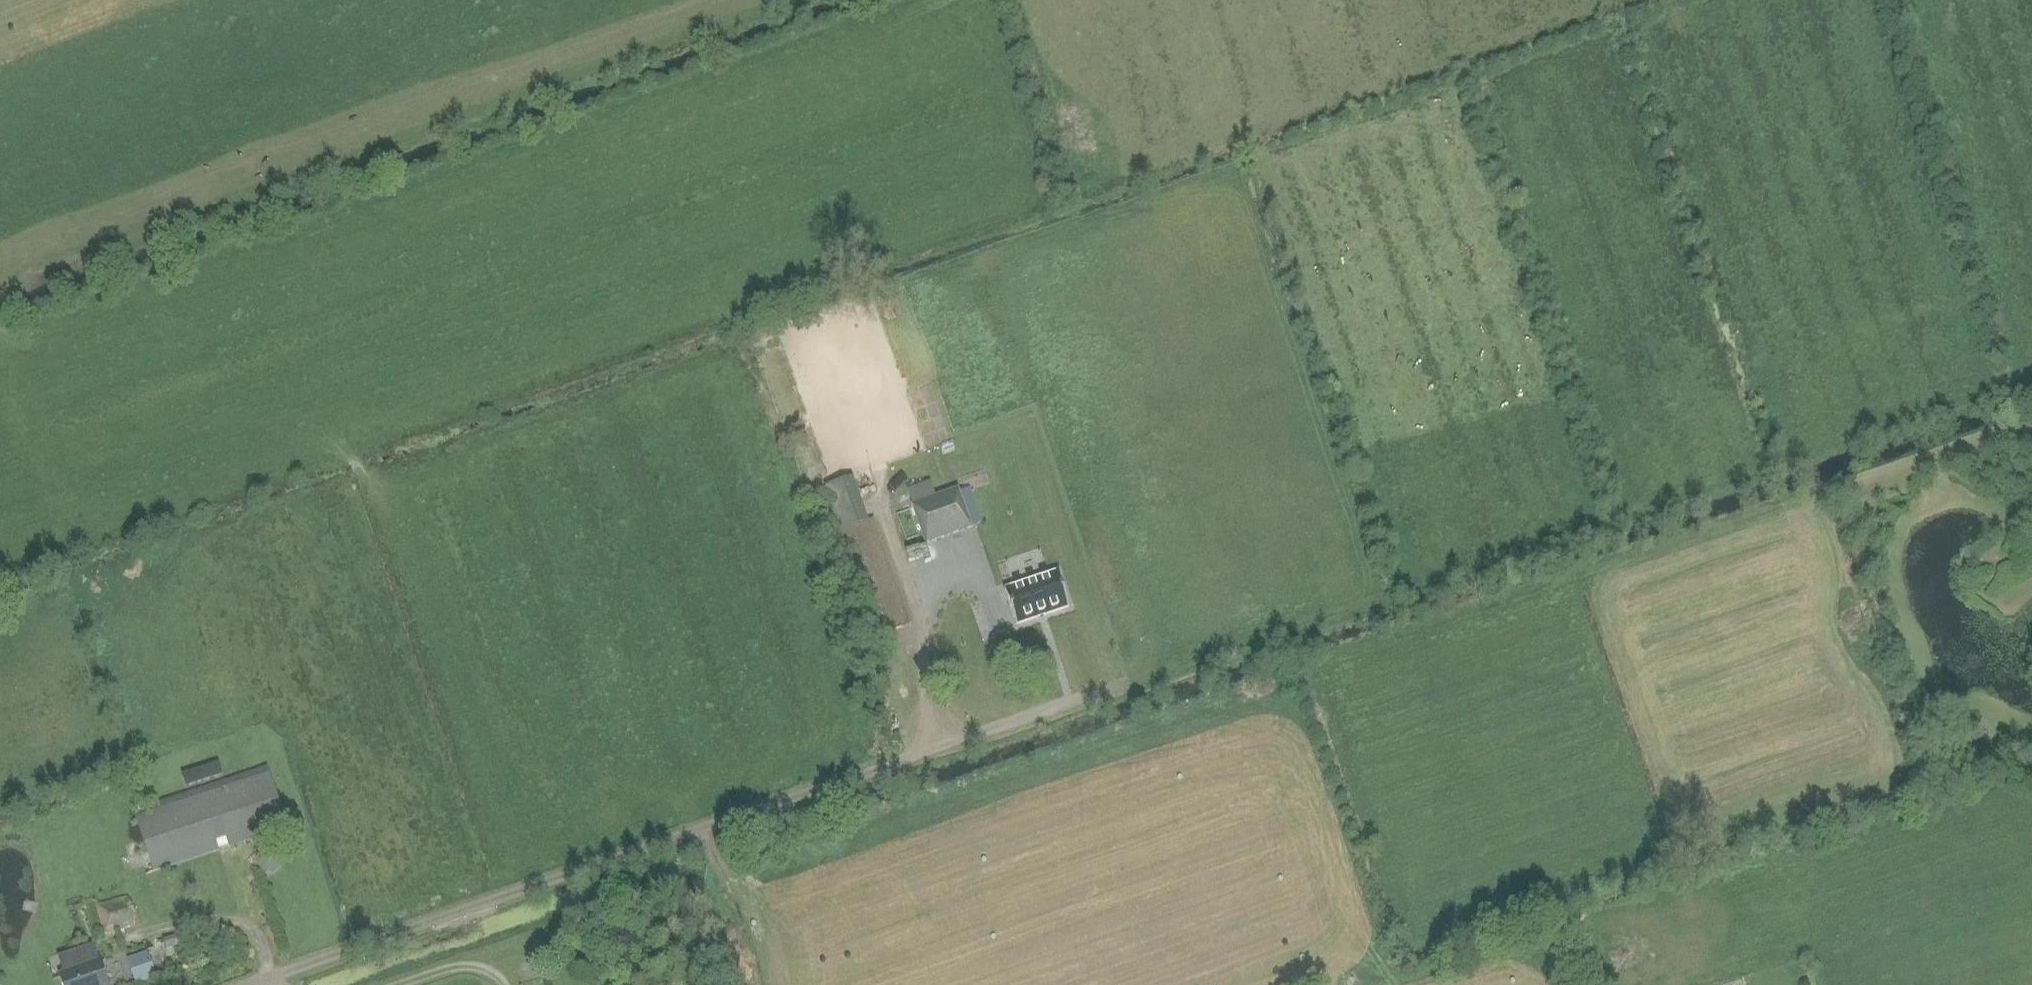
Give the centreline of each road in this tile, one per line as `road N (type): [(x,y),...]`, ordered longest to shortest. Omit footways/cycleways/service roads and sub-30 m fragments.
road 1 (track): [(241,984),(1073,701)]
road 2 (track): [(391,984),(473,965),(503,984)]

